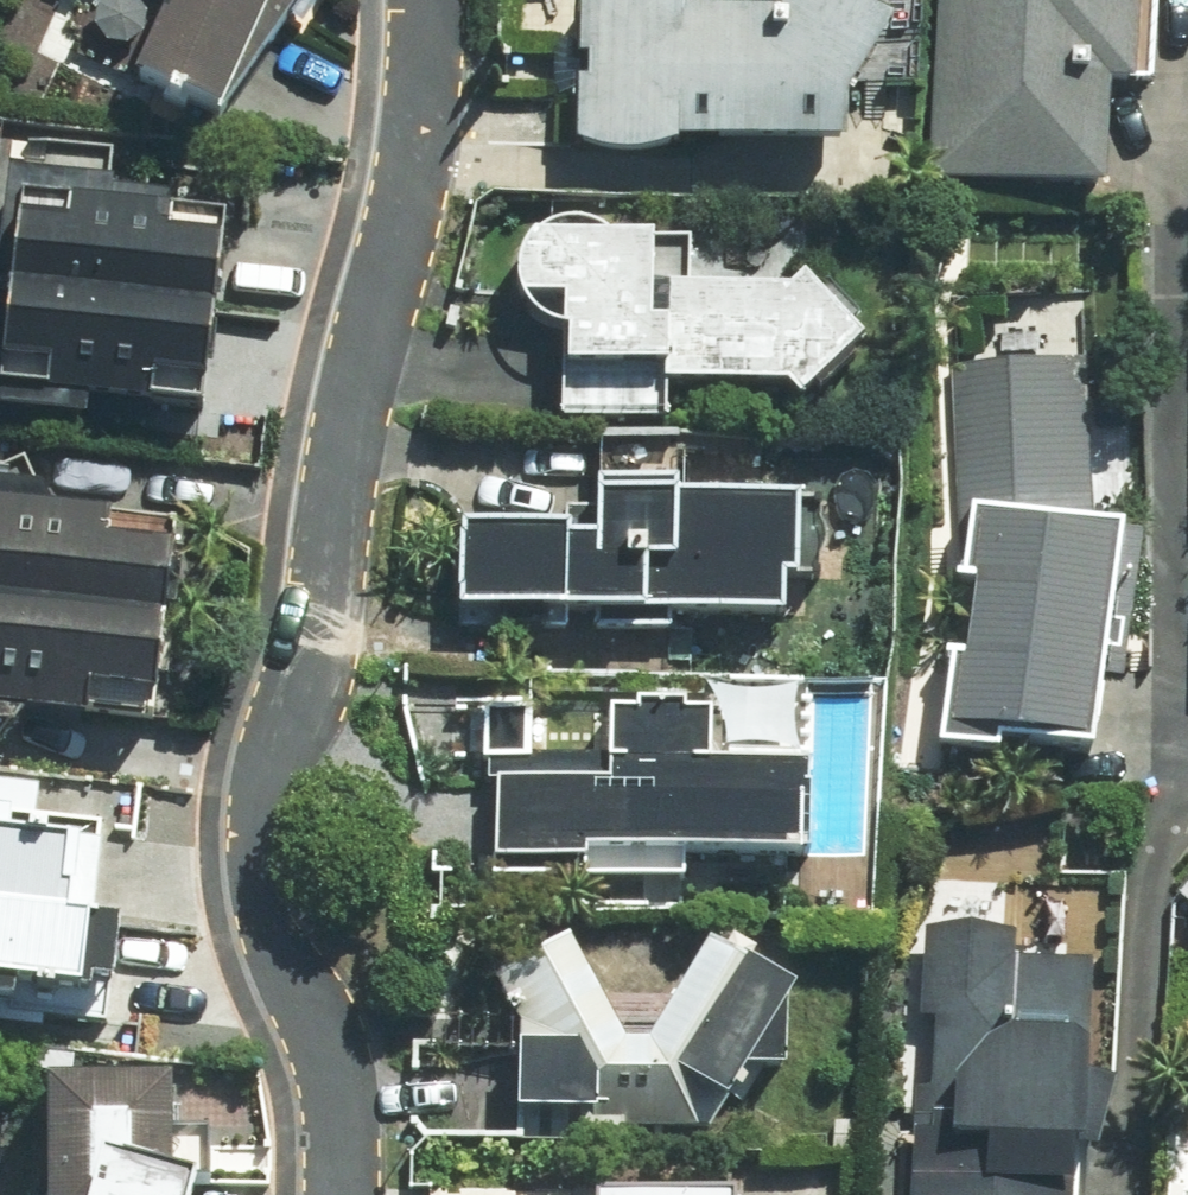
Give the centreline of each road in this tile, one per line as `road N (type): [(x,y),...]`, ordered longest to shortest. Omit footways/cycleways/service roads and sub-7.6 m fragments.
road 1 (residential): [(422,0),(380,264),(335,417),(305,658),(252,827),(252,897),(304,999),(331,1088),(338,1194)]

